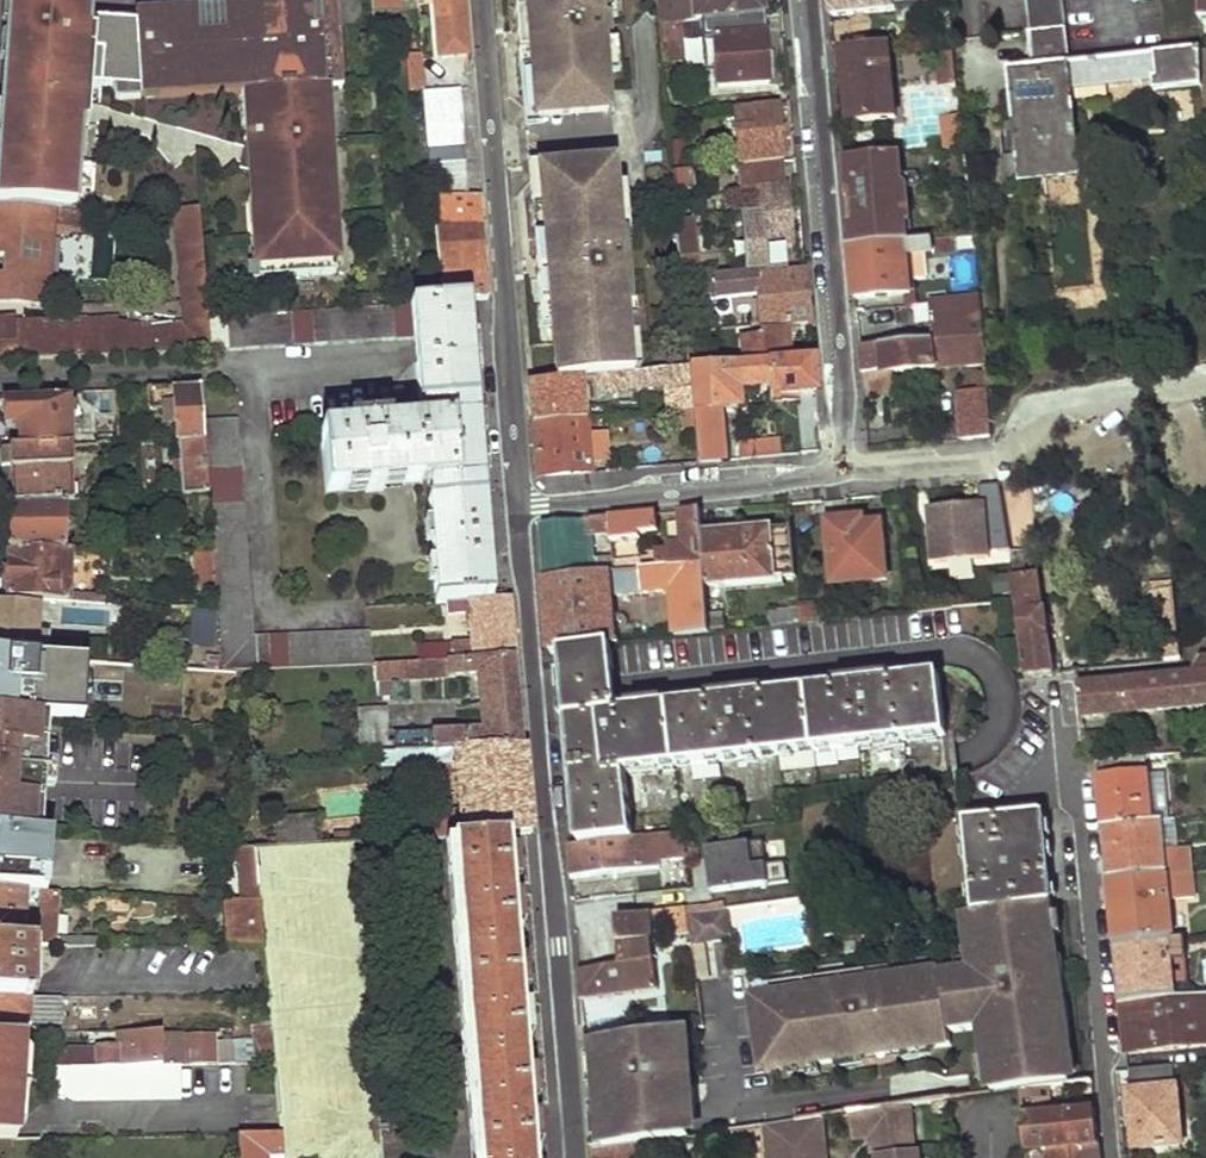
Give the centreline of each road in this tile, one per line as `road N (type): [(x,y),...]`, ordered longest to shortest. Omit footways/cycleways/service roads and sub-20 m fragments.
road 1 (residential): [(574,1157),(515,517)]
road 2 (residential): [(515,517),(478,0)]
road 3 (residential): [(809,0),(849,488)]
road 4 (residential): [(1062,731),(1066,790),(1082,818),(1112,1157)]
road 5 (residential): [(849,488),(515,517)]
road 6 (residential): [(849,488),(997,487)]

